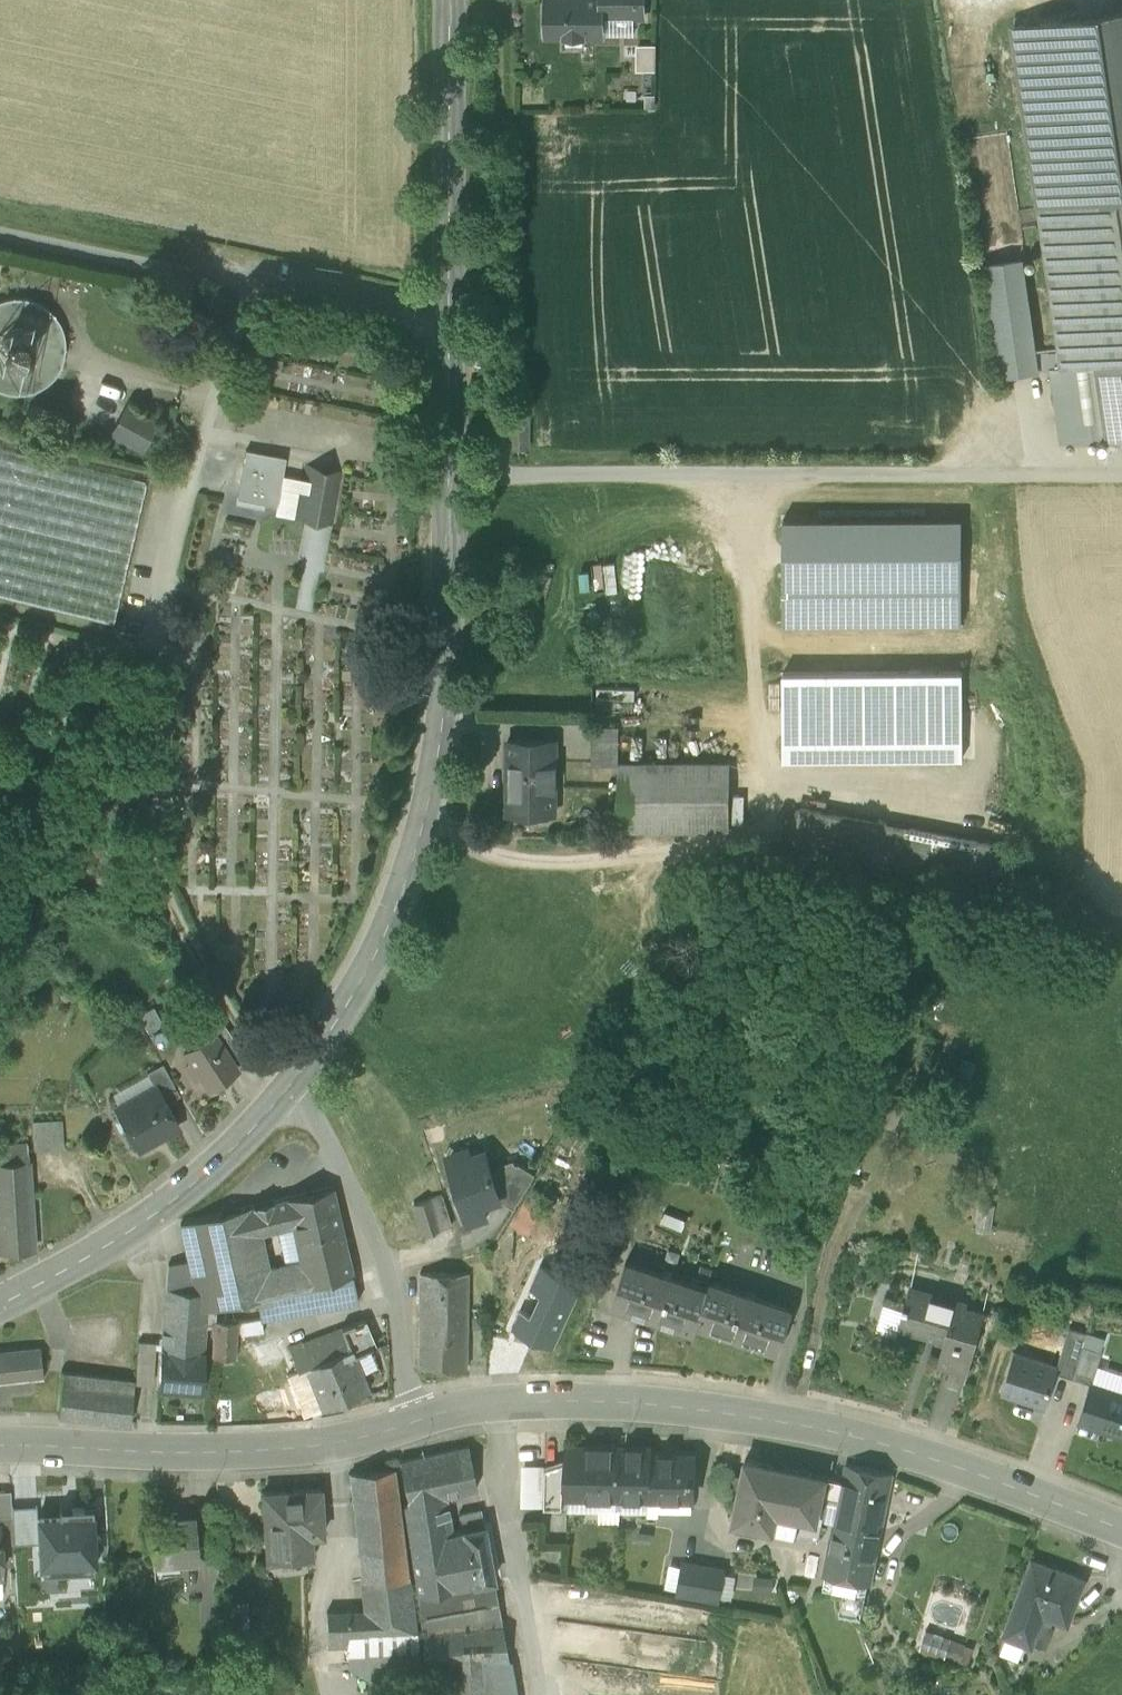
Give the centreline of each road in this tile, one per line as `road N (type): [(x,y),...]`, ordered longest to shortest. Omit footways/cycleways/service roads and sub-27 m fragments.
road 1 (tertiary): [(285,1088),(351,995),(396,905),(438,755),(452,651),(448,323)]
road 2 (secondary): [(1121,1527),(908,1450),(726,1412),(506,1401),(411,1421)]
road 3 (track): [(451,468),(1121,476)]
road 4 (track): [(0,950),(153,890),(170,684),(144,646),(0,614)]
road 5 (secondary): [(411,1421),(355,1437),(257,1448),(0,1444)]
road 6 (track): [(0,861),(153,890),(285,1088)]
road 7 (residential): [(144,646),(244,287)]
road 8 (residential): [(285,1088),(332,1149),(374,1237),(395,1298),(411,1421)]
road 9 (tertiary): [(0,1304),(163,1206),(285,1088)]
road 10 (tertiary): [(448,323),(450,0)]
road 11 (residential): [(0,234),(244,287)]
road 12 (residential): [(244,287),(448,323)]
road 13 (track): [(799,1424),(835,1254)]

